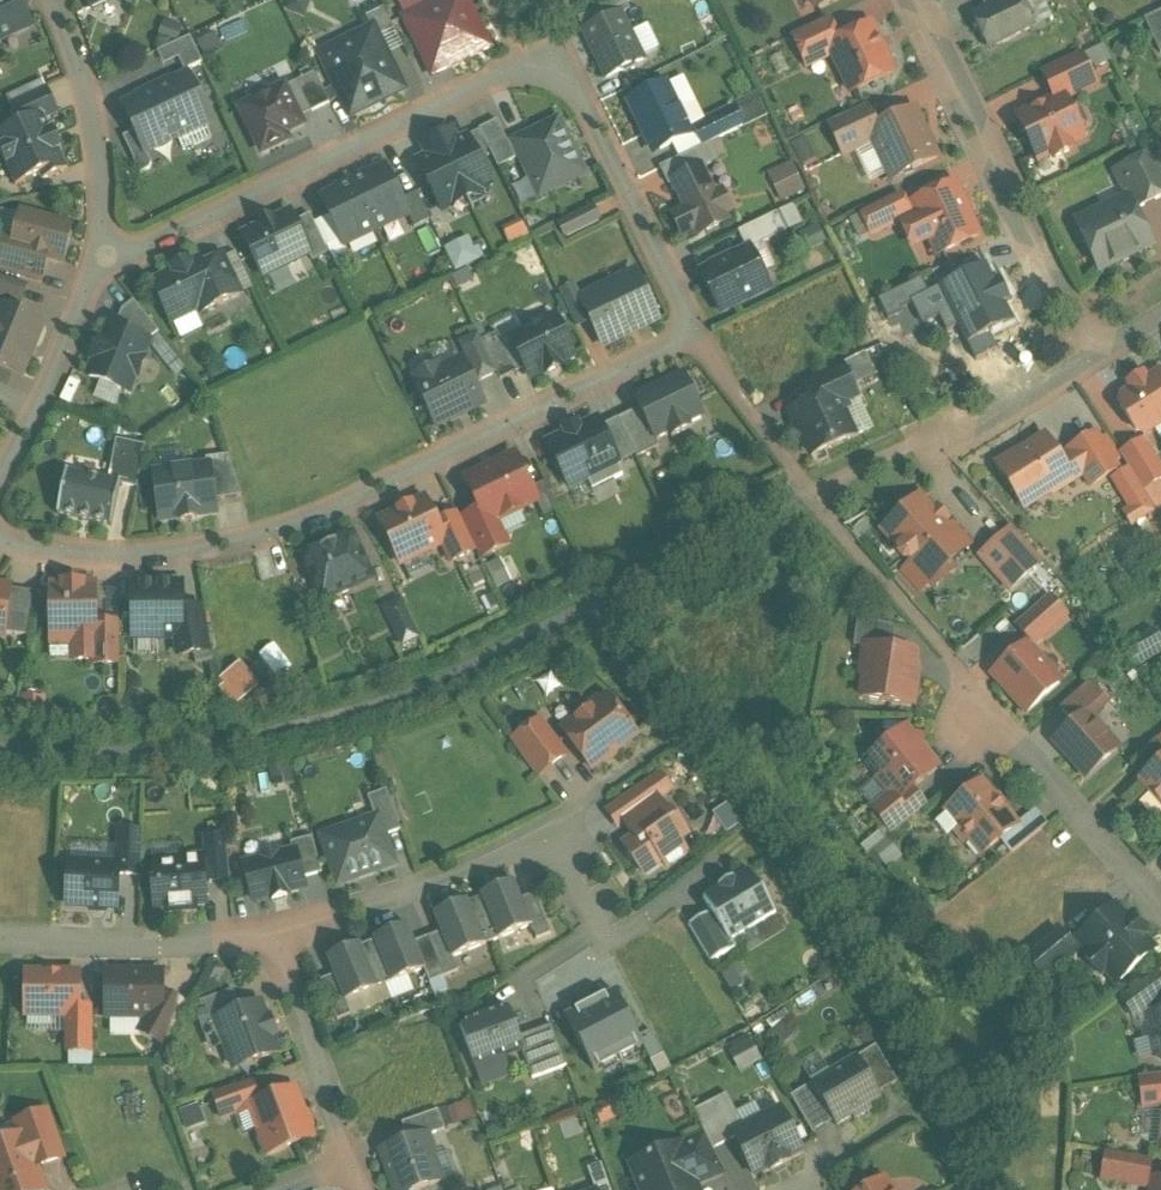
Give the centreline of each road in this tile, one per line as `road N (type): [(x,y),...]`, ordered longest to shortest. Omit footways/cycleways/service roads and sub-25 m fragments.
road 1 (residential): [(94,270),(491,76),(526,68),(573,88),(594,115),(698,335)]
road 2 (residential): [(698,335),(344,508),(255,538),(182,552),(96,553),(0,541)]
road 3 (residential): [(1087,348),(918,0)]
road 4 (residential): [(805,487),(938,428),(1087,348)]
road 5 (residential): [(274,941),(546,835)]
road 6 (residential): [(55,0),(92,100),(102,164),(94,270)]
road 7 (residential): [(0,939),(102,946),(274,941)]
road 8 (residential): [(1160,904),(980,703)]
road 9 (residential): [(274,941),(354,1164)]
road 10 (residential): [(94,270),(47,396),(0,484)]
road 11 (residential): [(773,446),(698,335)]
road 12 (residential): [(546,835),(608,941)]

